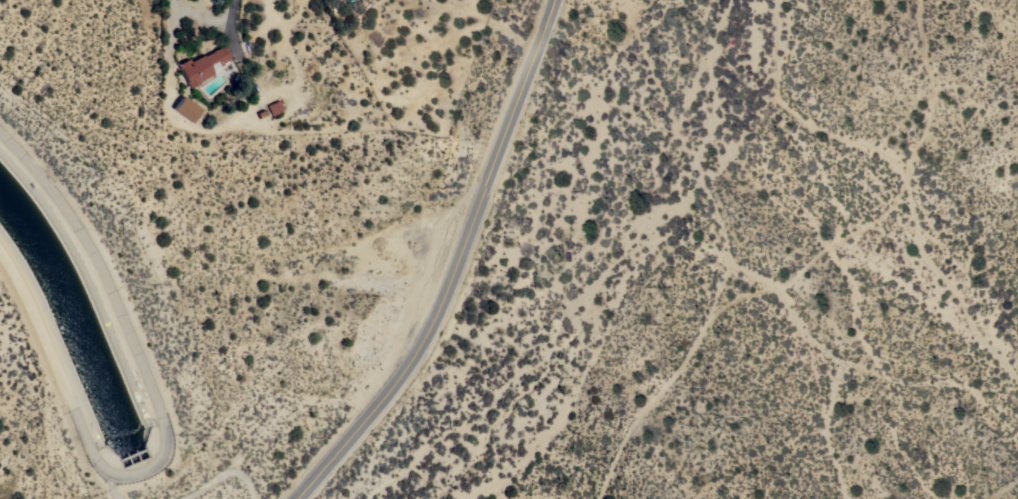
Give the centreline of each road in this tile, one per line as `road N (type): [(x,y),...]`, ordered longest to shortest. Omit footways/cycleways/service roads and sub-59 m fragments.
road 1 (secondary): [(557,0),(417,358),(297,498)]

